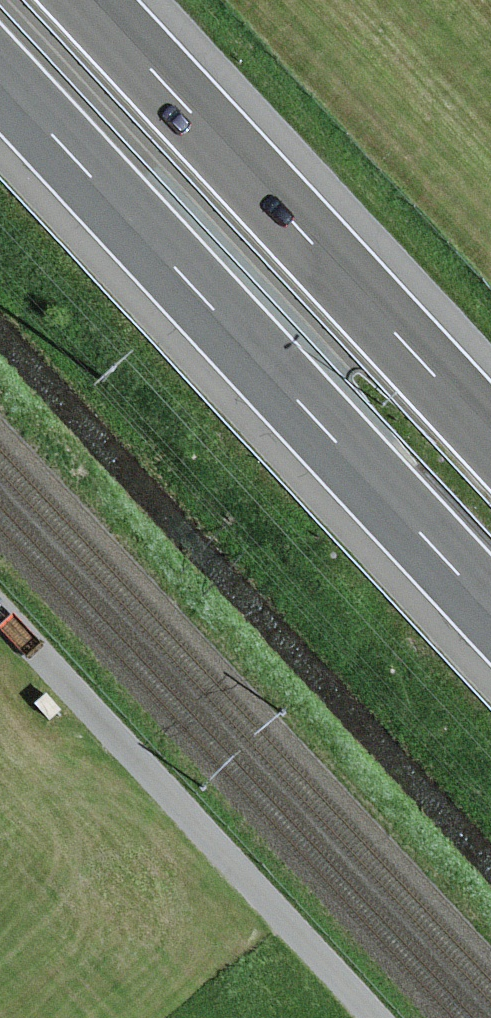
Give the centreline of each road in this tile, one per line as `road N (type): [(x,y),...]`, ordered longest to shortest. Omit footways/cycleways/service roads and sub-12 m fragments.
road 1 (motorway): [(0,82),(490,612)]
road 2 (motorway): [(490,442),(82,0)]
road 3 (track): [(0,611),(375,1017)]

